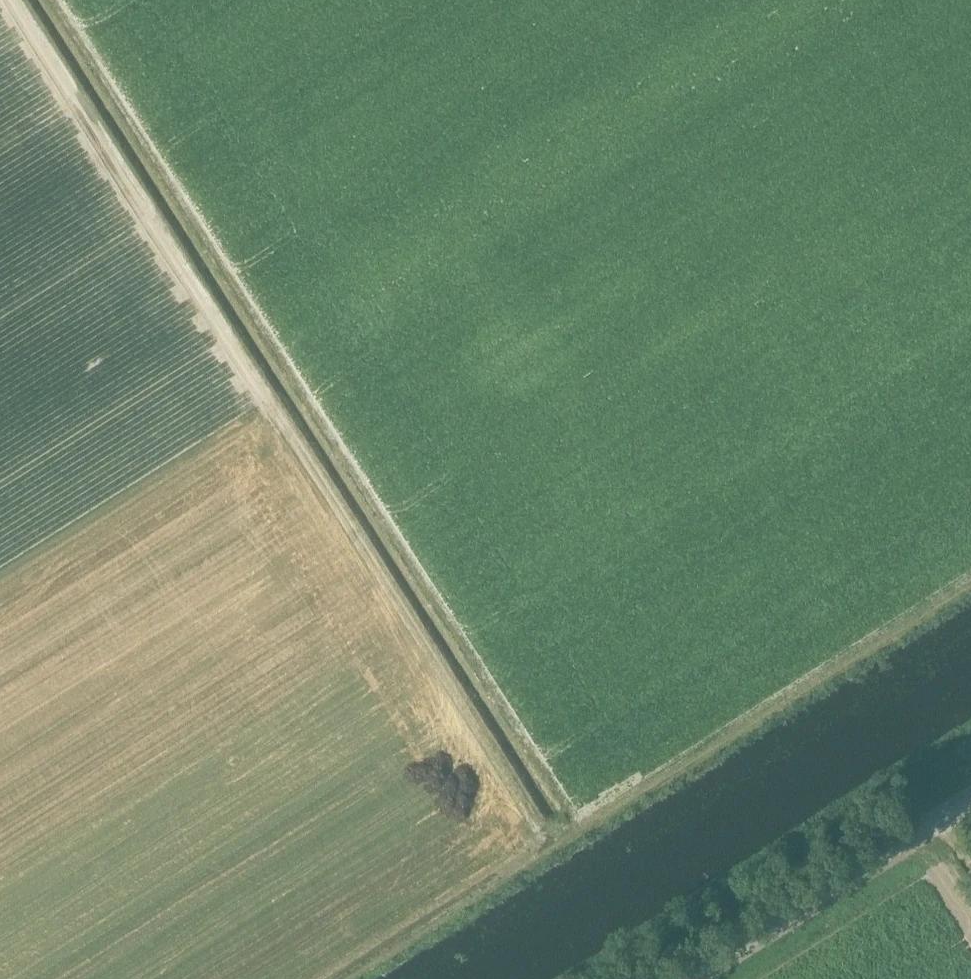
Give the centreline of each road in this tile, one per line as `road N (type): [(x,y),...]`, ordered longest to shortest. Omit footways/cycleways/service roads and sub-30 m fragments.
road 1 (unclassified): [(689,978),(970,801)]

